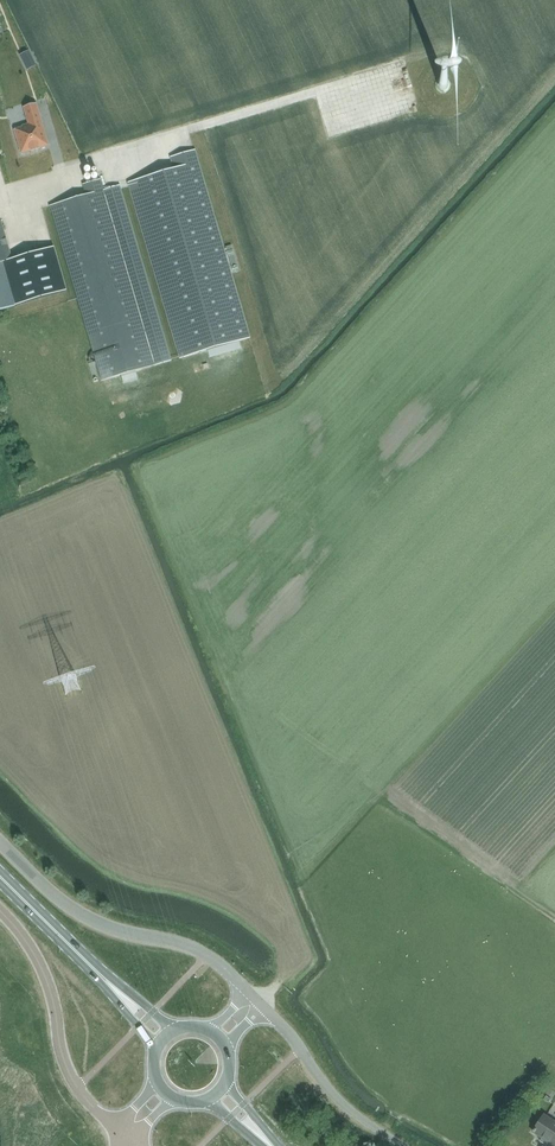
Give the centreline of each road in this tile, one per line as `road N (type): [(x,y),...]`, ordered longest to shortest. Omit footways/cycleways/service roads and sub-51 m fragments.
road 1 (unclassified): [(247,991),(196,949),(73,910),(0,843)]
road 2 (unclassified): [(0,910),(46,977),(74,1082),(97,1112),(124,1125)]
road 3 (unclassified): [(407,1145),(334,1095),(263,1006)]
road 4 (primary): [(179,1029),(57,933)]
road 5 (primary): [(57,933),(156,1051)]

